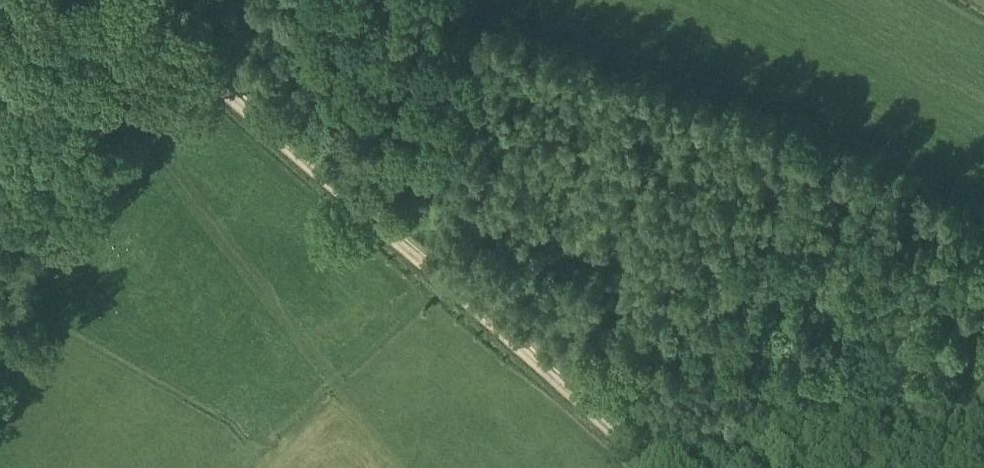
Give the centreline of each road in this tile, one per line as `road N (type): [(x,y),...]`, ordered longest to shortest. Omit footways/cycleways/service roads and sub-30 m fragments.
road 1 (track): [(158,32),(635,467)]

